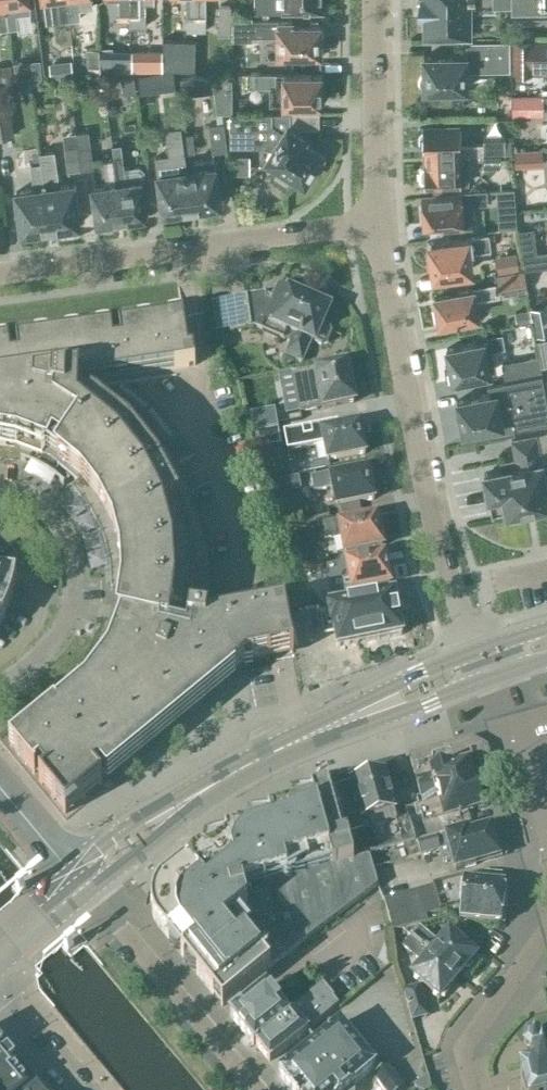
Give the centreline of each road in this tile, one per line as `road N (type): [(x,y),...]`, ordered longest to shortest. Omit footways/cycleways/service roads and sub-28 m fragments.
road 1 (residential): [(474,651),(426,486),(379,225)]
road 2 (residential): [(0,274),(379,225)]
road 3 (residential): [(91,894),(257,1089)]
road 4 (residential): [(379,225),(374,0)]
road 5 (residential): [(472,1089),(461,1051),(546,932)]
road 6 (tertiary): [(474,651),(329,716),(312,736)]
road 7 (tertiary): [(312,736),(337,737),(485,679)]
road 8 (residential): [(546,827),(505,673)]
road 9 (tertiary): [(203,791),(183,791),(139,817),(71,872)]
road 10 (tertiary): [(91,894),(196,811),(203,791)]
road 11 (tertiary): [(203,791),(312,736)]

